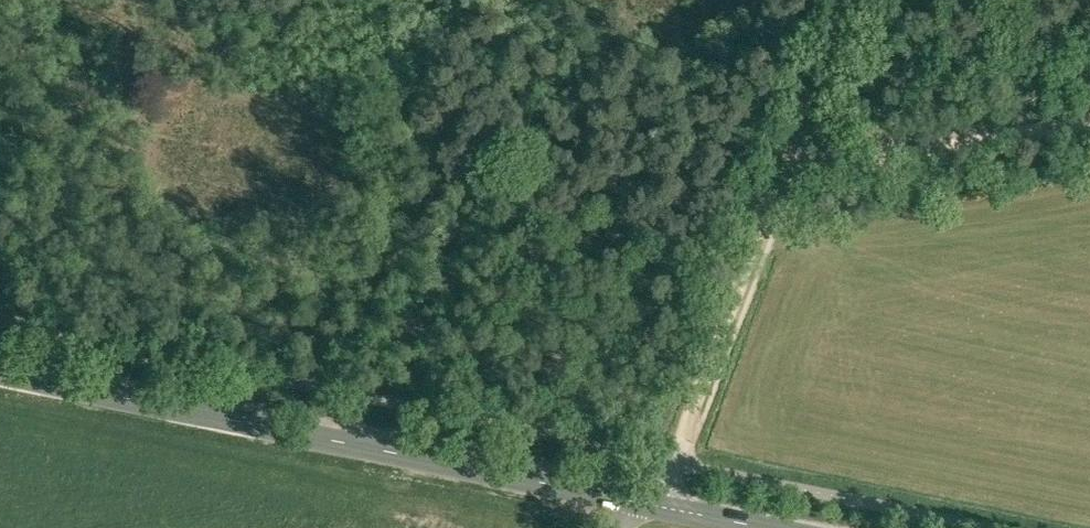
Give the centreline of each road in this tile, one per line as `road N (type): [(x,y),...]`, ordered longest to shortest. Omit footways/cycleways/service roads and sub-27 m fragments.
road 1 (secondary): [(634,500),(0,374)]
road 2 (track): [(1089,121),(782,178)]
road 3 (track): [(675,463),(782,178)]
road 4 (track): [(782,178),(848,0)]

